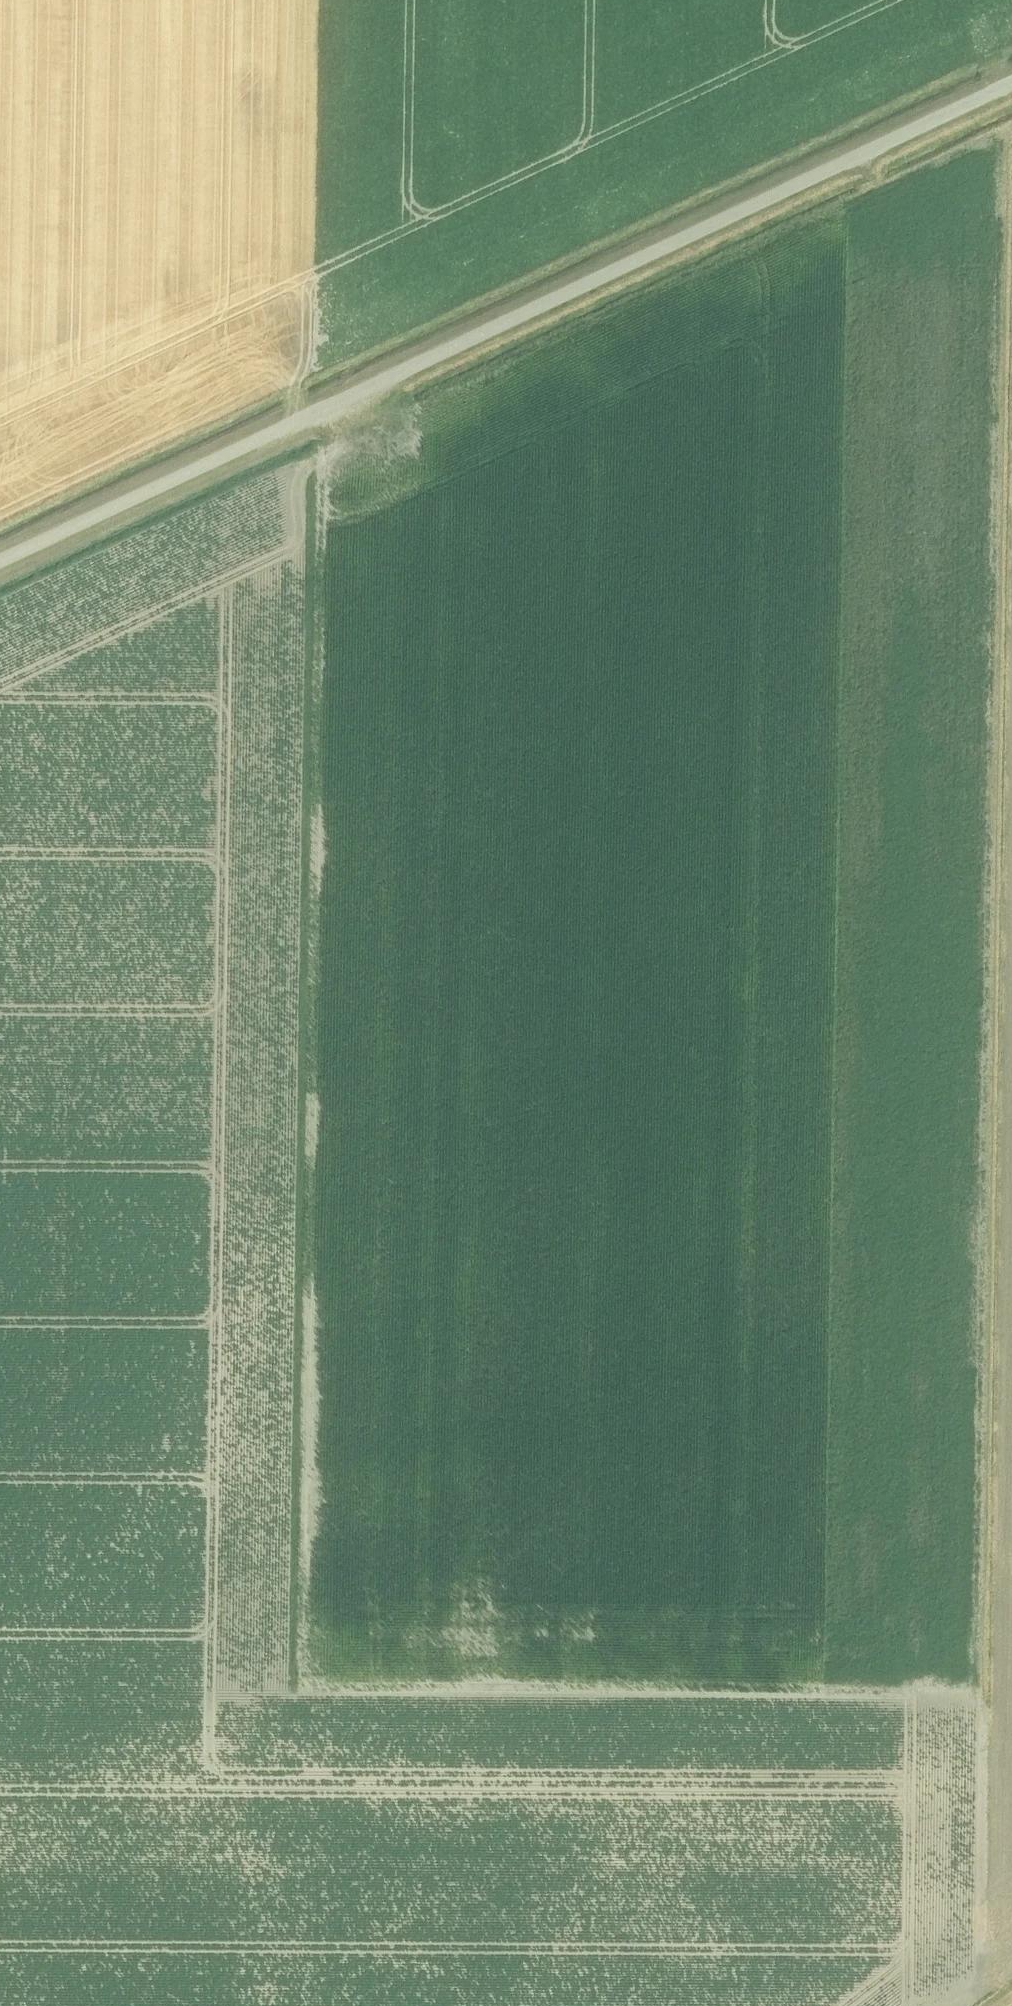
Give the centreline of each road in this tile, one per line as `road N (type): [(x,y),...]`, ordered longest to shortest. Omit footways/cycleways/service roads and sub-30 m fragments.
road 1 (unclassified): [(0,563),(1011,85)]

